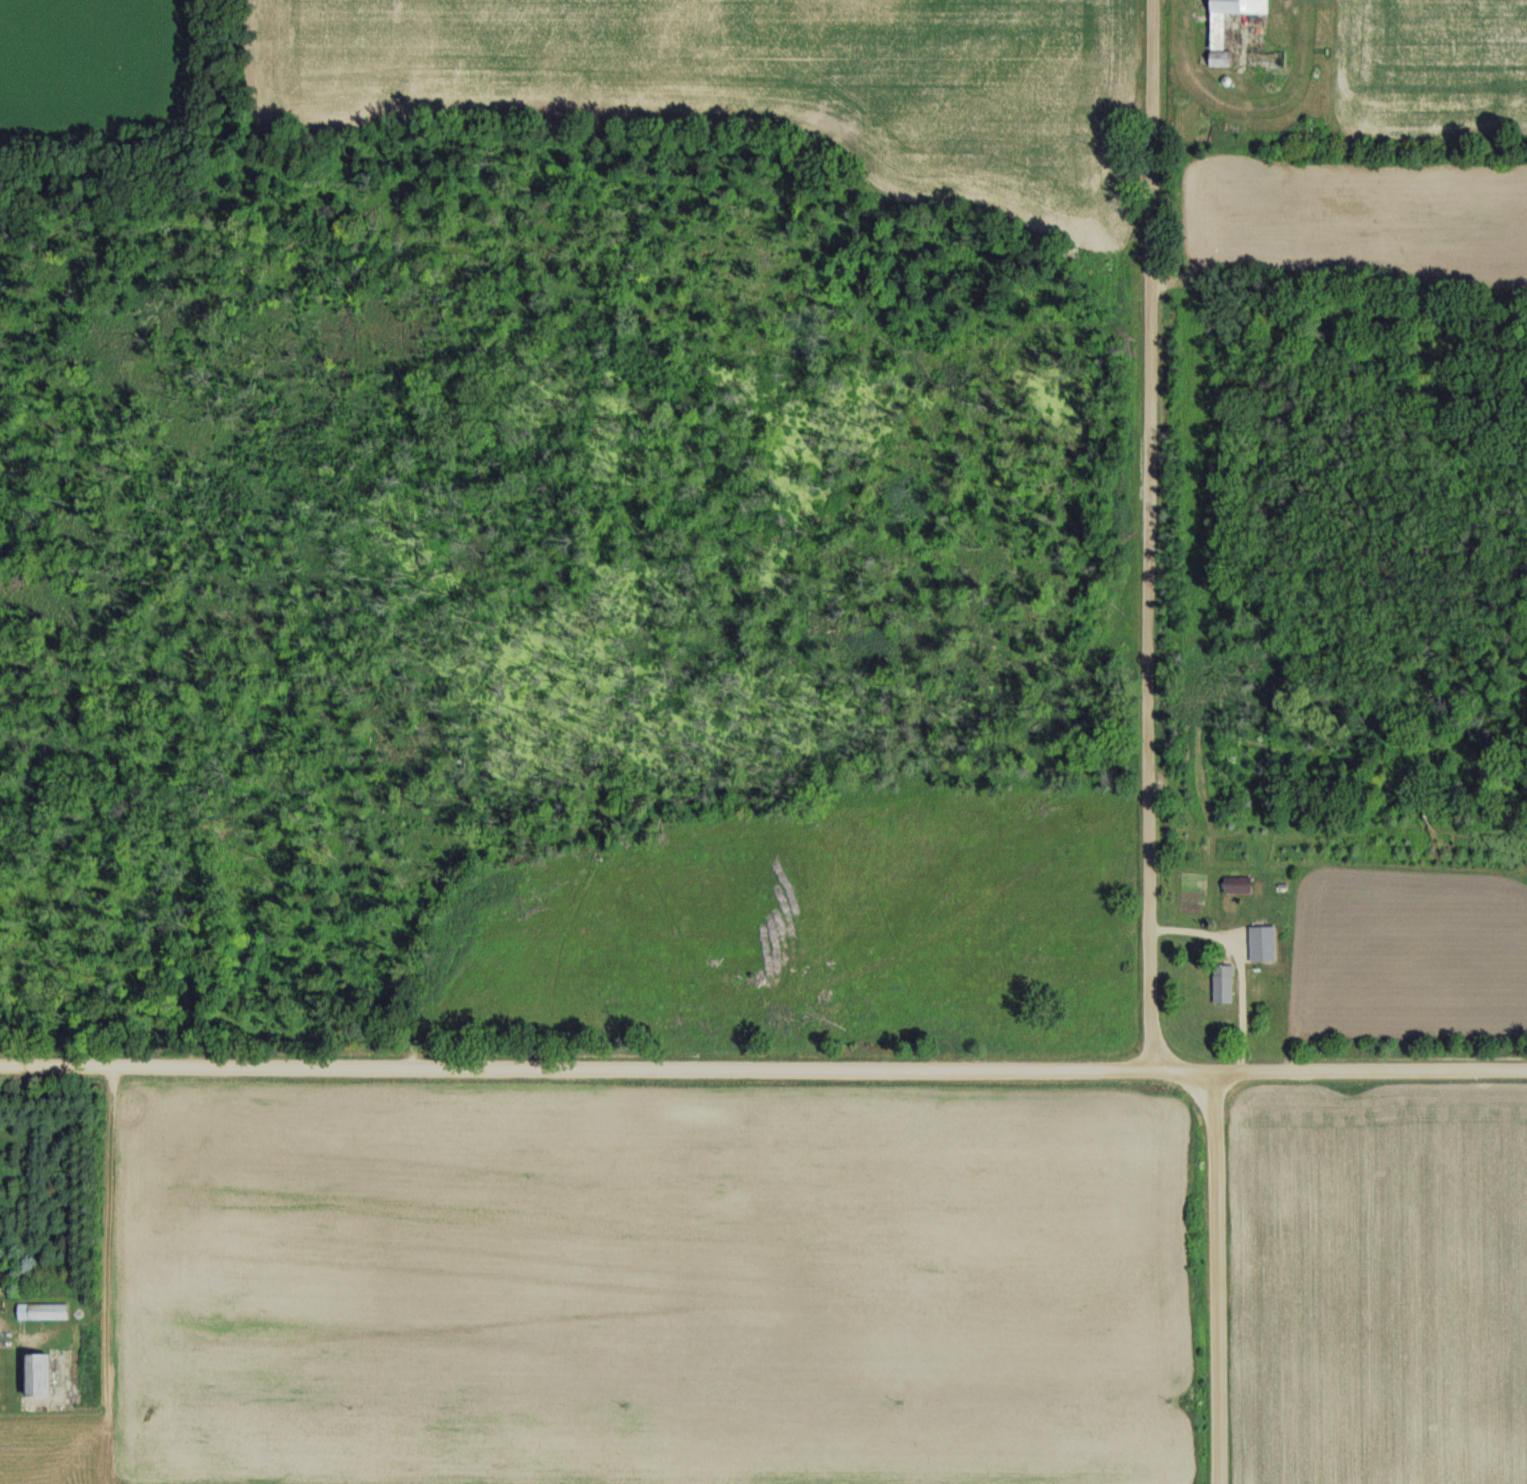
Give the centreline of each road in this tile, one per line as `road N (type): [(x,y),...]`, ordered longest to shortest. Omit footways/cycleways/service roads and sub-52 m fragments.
road 1 (residential): [(1526,1071),(0,1066)]
road 2 (residential): [(1155,1071),(1156,0)]
road 3 (residential): [(1225,1483),(1219,1072)]

